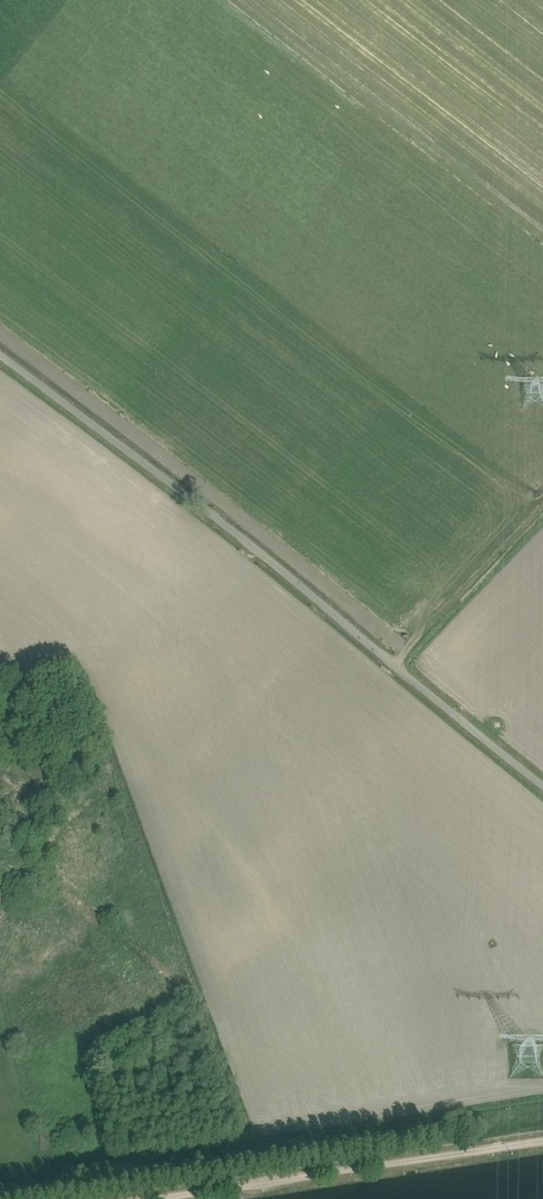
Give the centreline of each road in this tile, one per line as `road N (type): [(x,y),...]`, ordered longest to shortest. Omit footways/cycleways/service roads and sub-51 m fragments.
road 1 (unclassified): [(542,786),(252,547),(0,355)]
road 2 (track): [(0,1188),(542,1108)]
road 3 (track): [(542,1140),(159,1198)]
road 4 (track): [(392,664),(542,504)]

